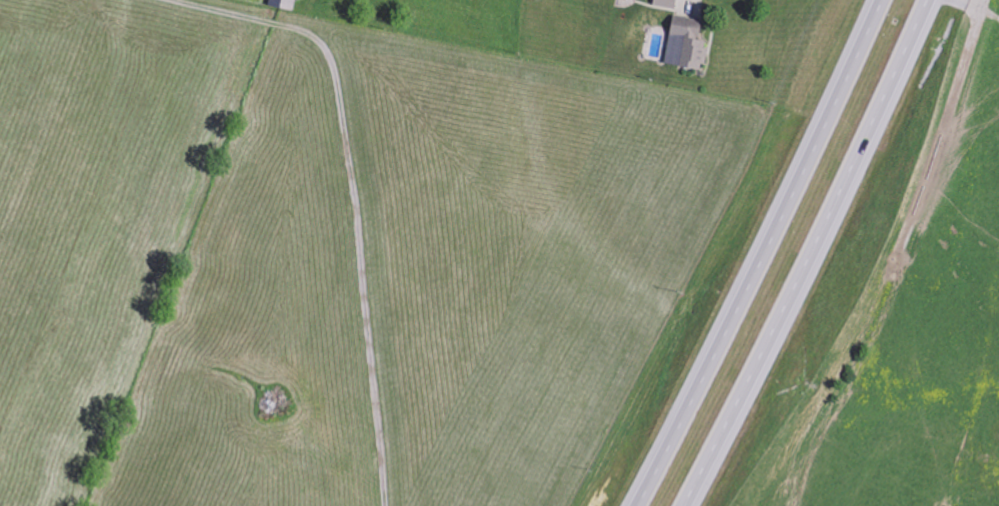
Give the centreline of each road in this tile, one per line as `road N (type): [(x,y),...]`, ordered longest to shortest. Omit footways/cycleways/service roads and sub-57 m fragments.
road 1 (primary): [(898,0),(652,505)]
road 2 (primary): [(704,505),(900,115),(947,0)]

